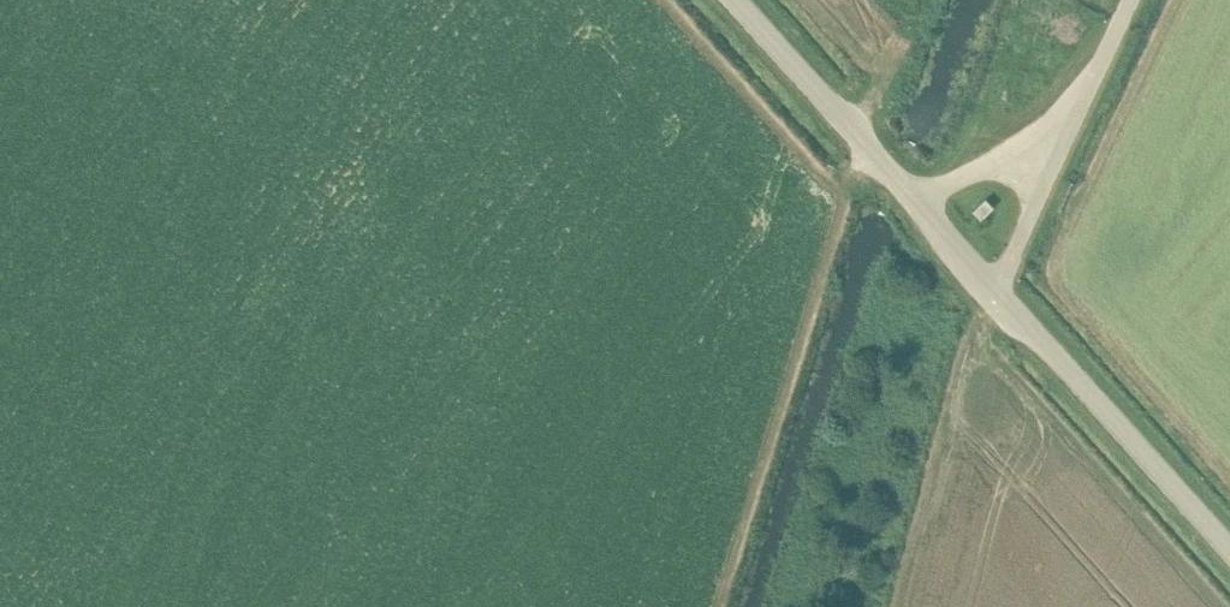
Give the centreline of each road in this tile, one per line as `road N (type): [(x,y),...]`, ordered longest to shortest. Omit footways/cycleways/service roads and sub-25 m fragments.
road 1 (unclassified): [(1229,549),(735,0)]

